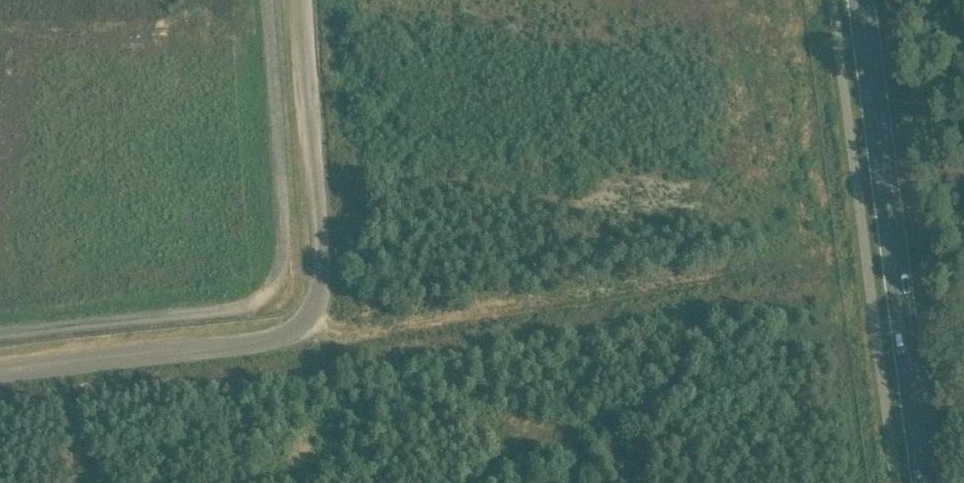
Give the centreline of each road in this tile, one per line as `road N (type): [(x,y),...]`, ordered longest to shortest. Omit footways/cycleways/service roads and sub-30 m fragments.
road 1 (track): [(303,0),(323,266),(316,310),(283,337),(0,371)]
road 2 (secondary): [(925,482),(861,0)]

